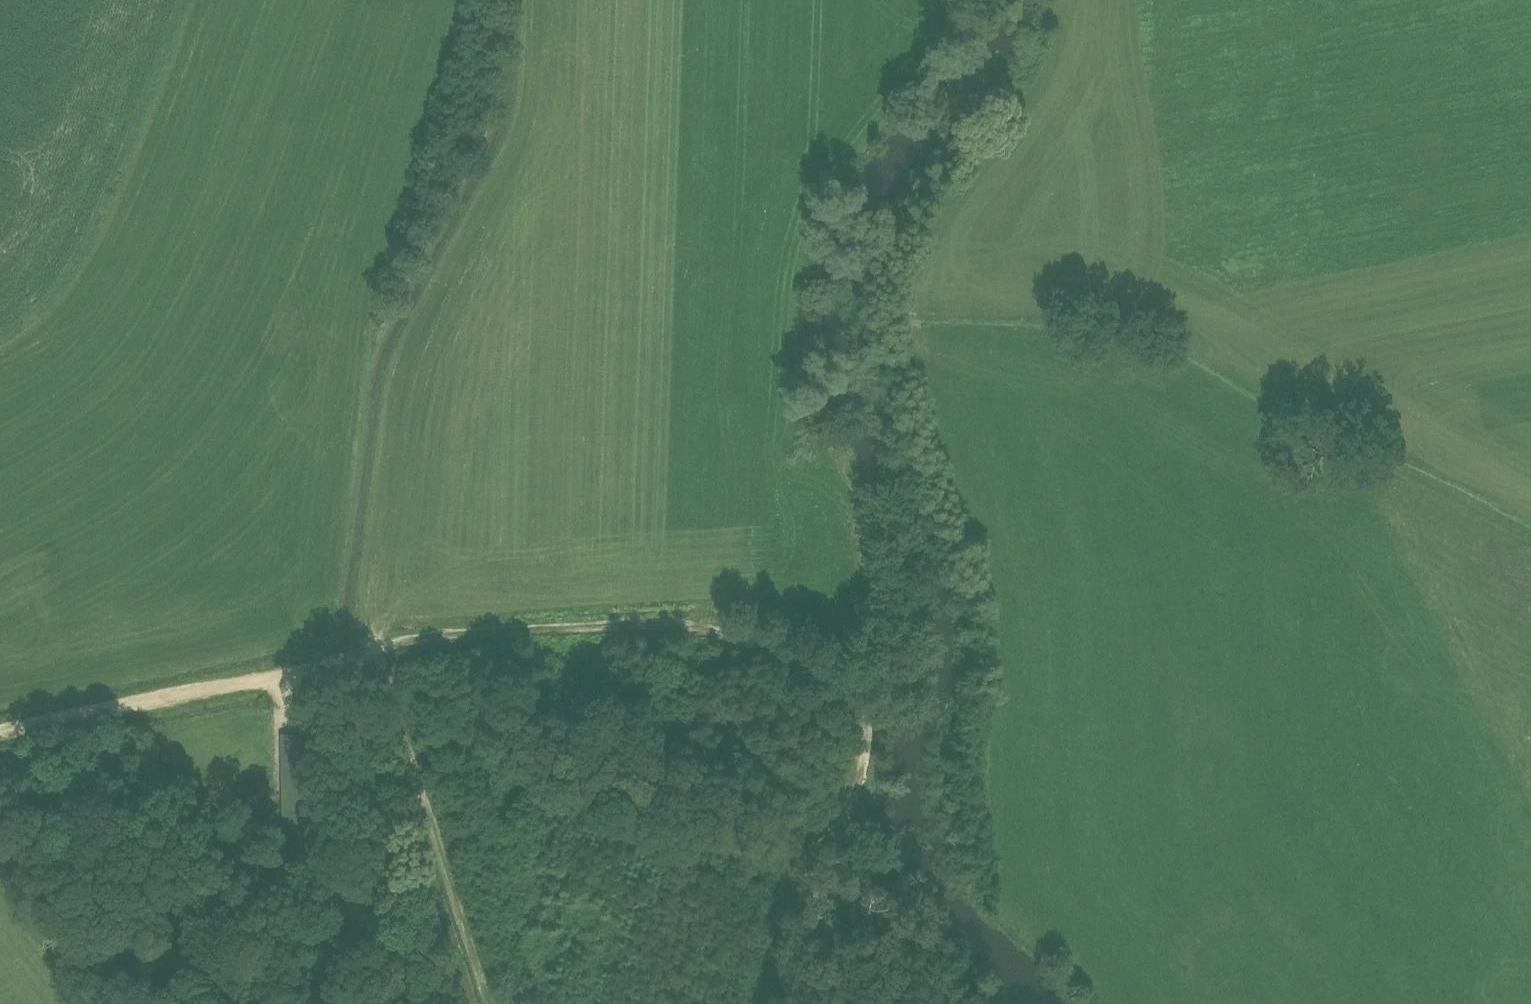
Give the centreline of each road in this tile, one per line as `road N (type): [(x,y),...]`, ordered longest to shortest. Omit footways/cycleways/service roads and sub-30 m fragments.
road 1 (track): [(768,1003),(804,858),(846,799),(866,732),(830,676),(689,628),(436,638),(374,654),(487,1003)]
road 2 (track): [(374,654),(0,731)]

